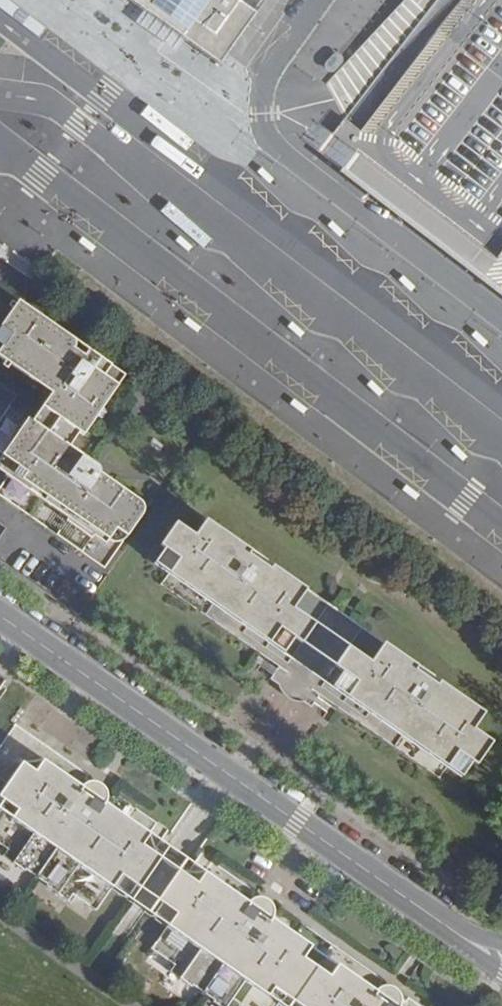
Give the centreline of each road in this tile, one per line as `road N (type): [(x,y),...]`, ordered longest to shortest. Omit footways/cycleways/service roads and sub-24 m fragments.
road 1 (tertiary): [(0,618),(501,957)]

